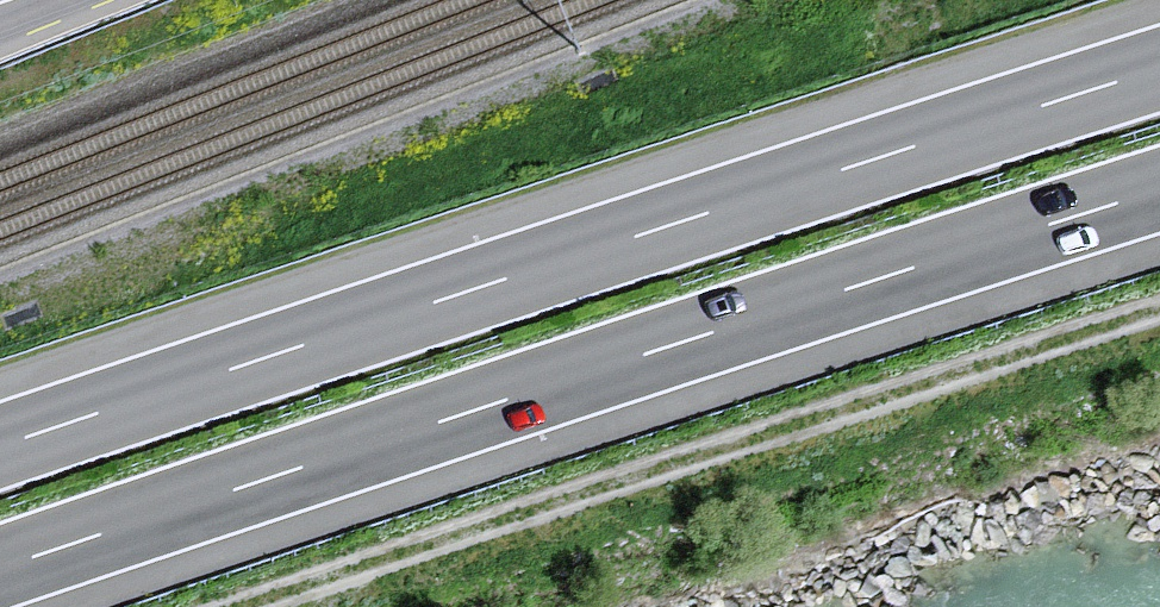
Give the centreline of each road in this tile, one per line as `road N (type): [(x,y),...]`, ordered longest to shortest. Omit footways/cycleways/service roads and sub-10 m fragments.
road 1 (motorway): [(0,570),(1159,191)]
road 2 (motorway): [(1159,67),(0,445)]
road 3 (track): [(276,606),(1159,306)]

